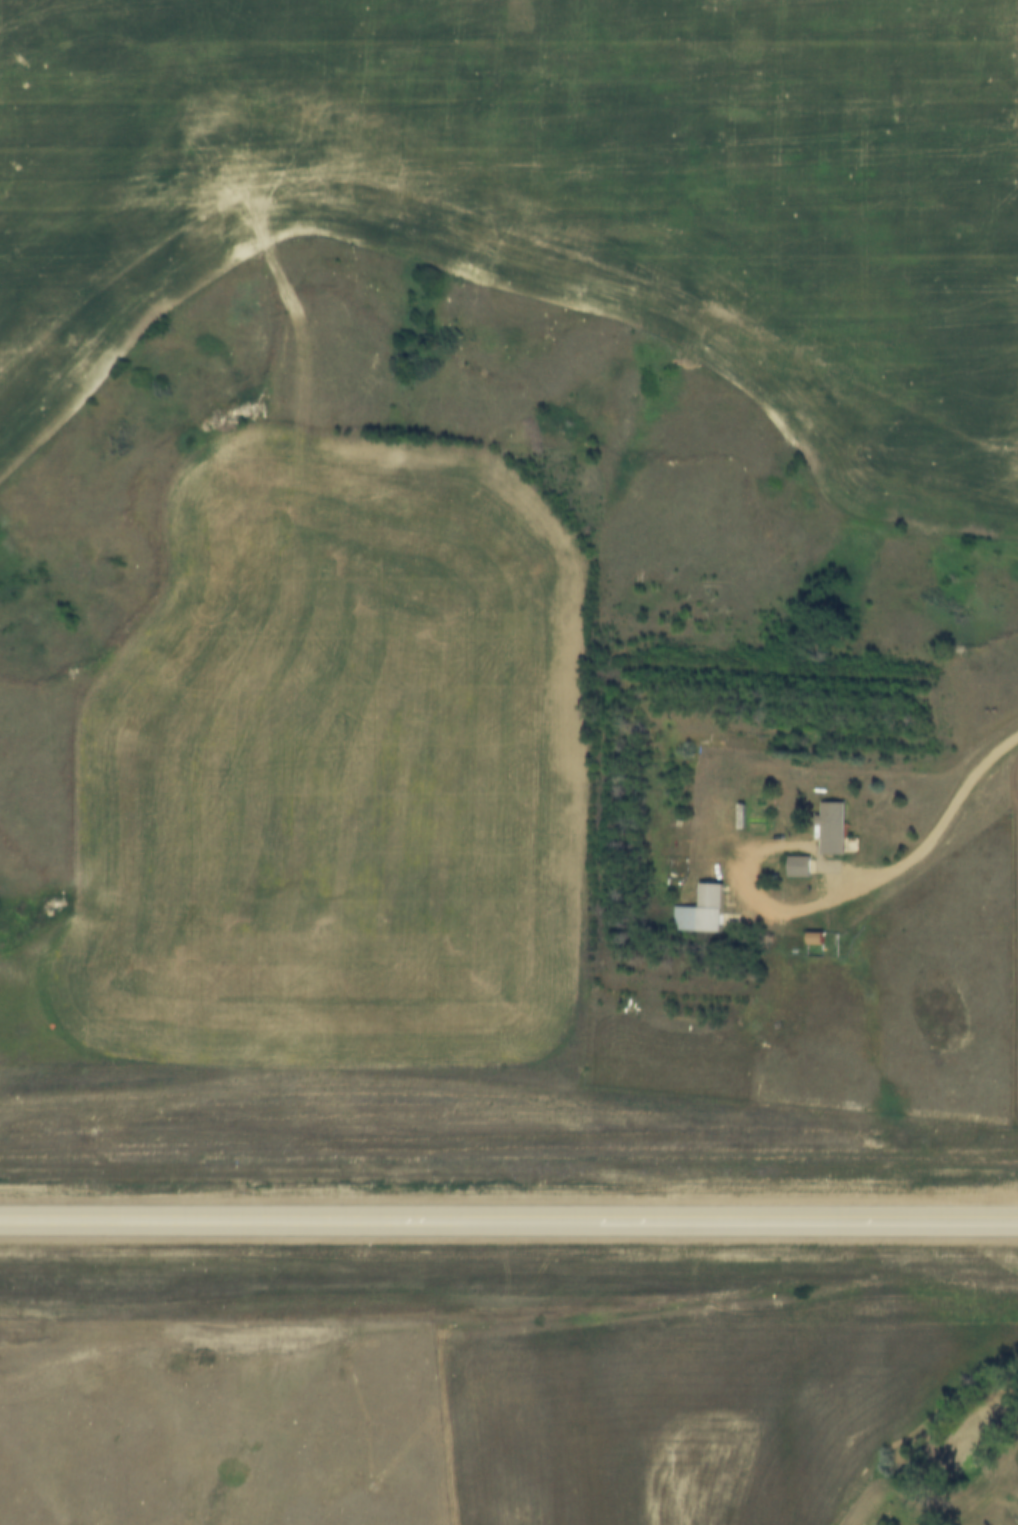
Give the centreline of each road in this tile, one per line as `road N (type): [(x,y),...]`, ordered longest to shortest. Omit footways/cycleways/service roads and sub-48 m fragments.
road 1 (secondary): [(593,1224),(1017,1225)]
road 2 (secondary): [(0,1223),(406,1224)]
road 3 (secondary): [(406,1224),(593,1224)]

